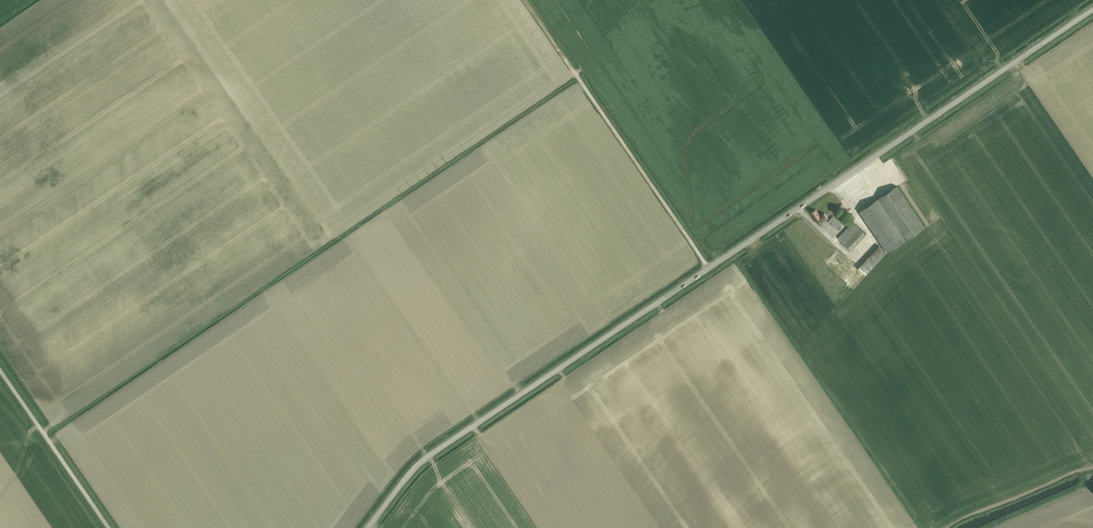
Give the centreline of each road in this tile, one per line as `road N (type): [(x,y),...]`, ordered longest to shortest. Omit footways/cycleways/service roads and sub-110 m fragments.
road 1 (unclassified): [(709,268),(1092,10)]
road 2 (unclassified): [(370,527),(418,468),(709,268)]
road 3 (unclassified): [(709,268),(577,74)]
road 4 (unclassified): [(108,527),(0,370)]

